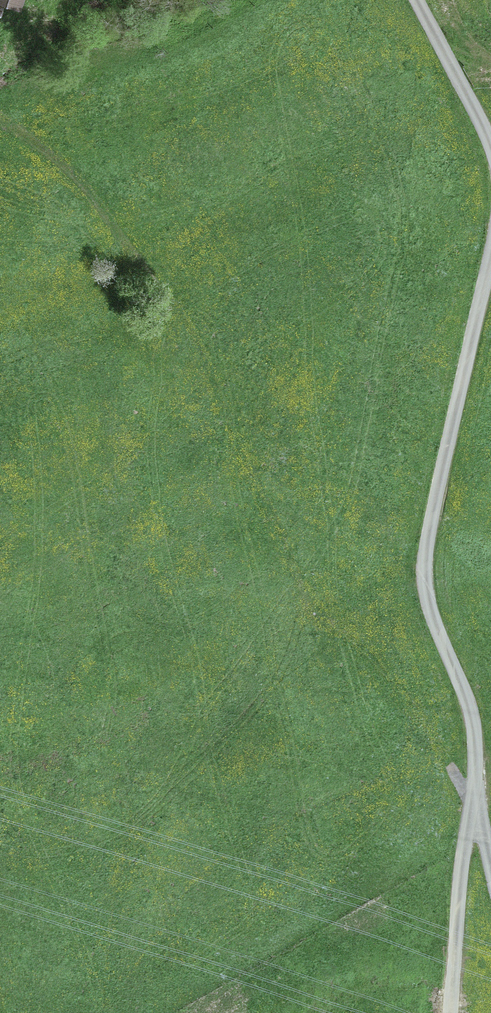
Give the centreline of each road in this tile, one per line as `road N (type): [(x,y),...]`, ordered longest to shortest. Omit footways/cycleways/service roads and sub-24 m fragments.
road 1 (track): [(0,104),(68,165),(184,318),(301,577),(351,627),(472,799)]
road 2 (residential): [(450,1012),(476,747),(429,606),(425,557),(490,253)]
road 3 (residential): [(490,145),(417,0)]

